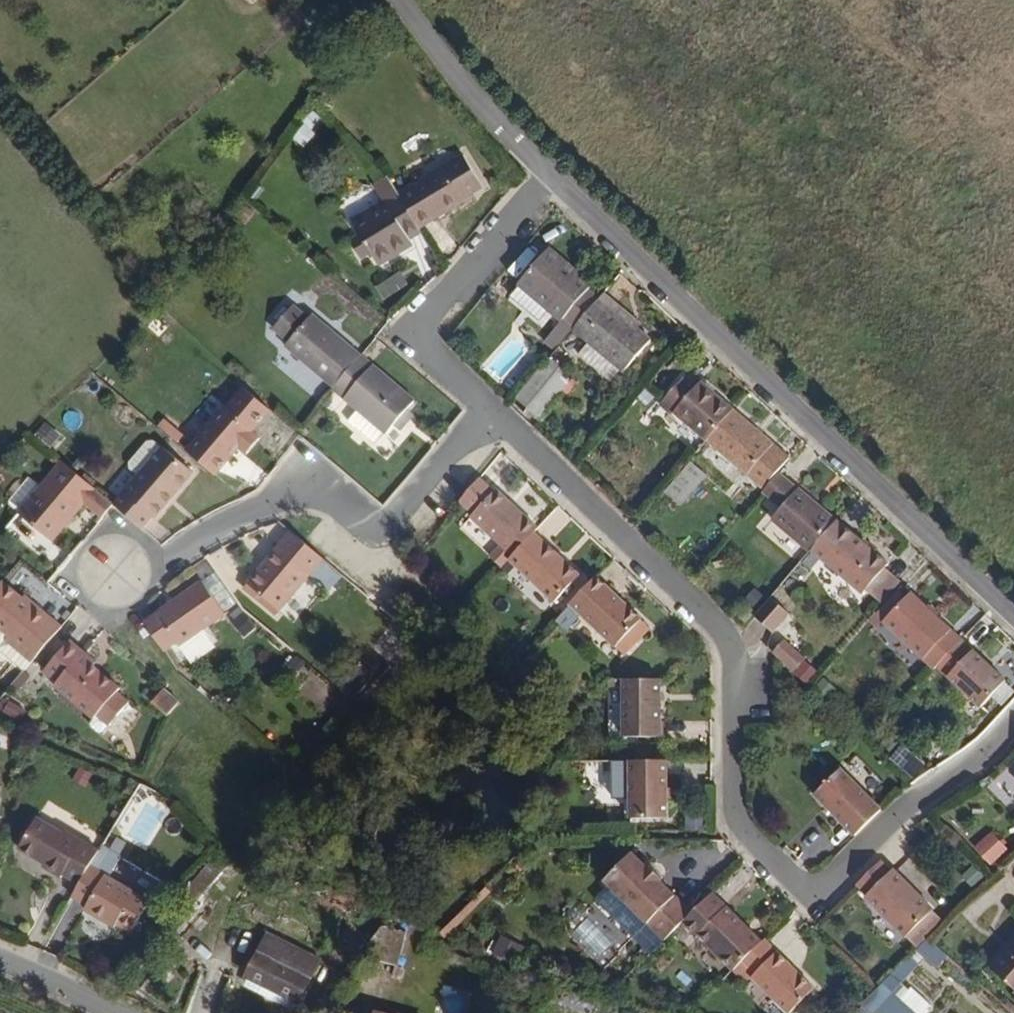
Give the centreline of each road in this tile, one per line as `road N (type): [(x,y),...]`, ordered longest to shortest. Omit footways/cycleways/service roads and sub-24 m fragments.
road 1 (residential): [(489,411),(722,628),(733,661),(734,817),(812,898),(904,804),(1013,732)]
road 2 (residential): [(1013,611),(549,176)]
road 3 (residential): [(489,411),(376,529),(320,478),(114,576)]
road 4 (residential): [(549,176),(410,335),(489,411)]
road 5 (residential): [(549,176),(400,0)]
road 6 (unclassified): [(113,1012),(0,961)]

